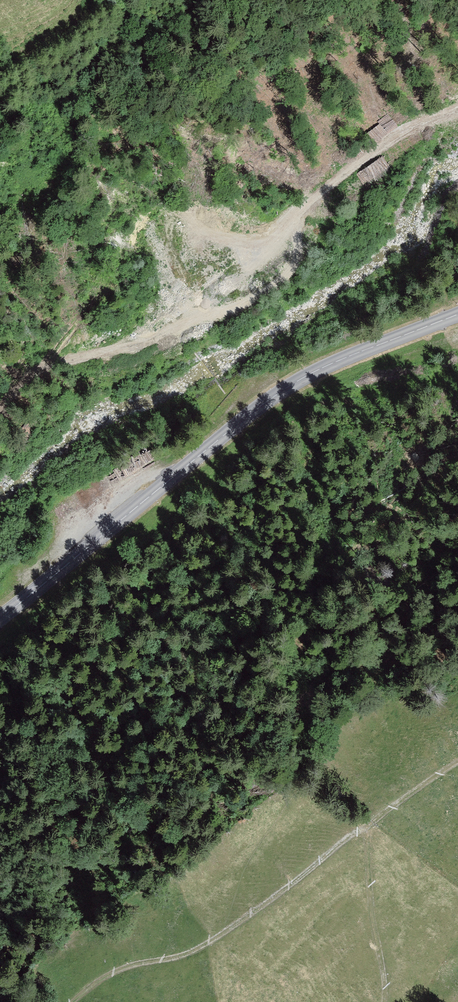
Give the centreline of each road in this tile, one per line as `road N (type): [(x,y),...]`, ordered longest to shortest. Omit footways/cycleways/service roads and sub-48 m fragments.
road 1 (track): [(0,408),(38,370),(155,336),(392,137),(457,108)]
road 2 (tertiary): [(457,315),(328,365),(275,396),(0,619)]
road 3 (track): [(68,1001),(108,973),(178,957),(215,938),(366,828)]
road 4 (track): [(383,1001),(366,828)]

